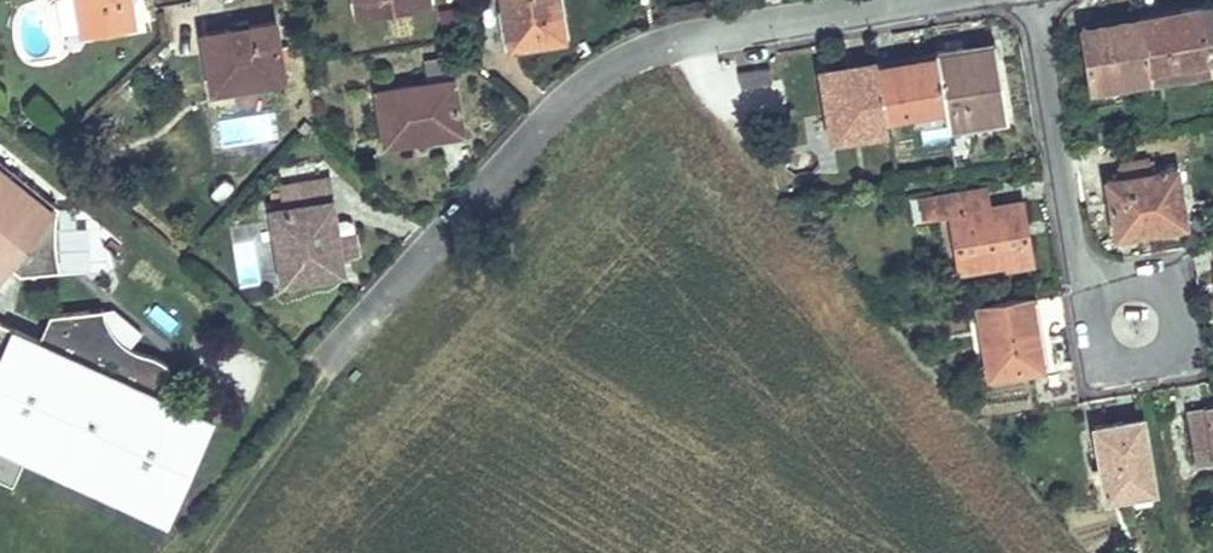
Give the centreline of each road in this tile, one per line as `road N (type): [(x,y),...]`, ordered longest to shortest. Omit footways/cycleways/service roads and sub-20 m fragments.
road 1 (residential): [(341,335),(545,109),(596,71),(653,40),(866,0)]

